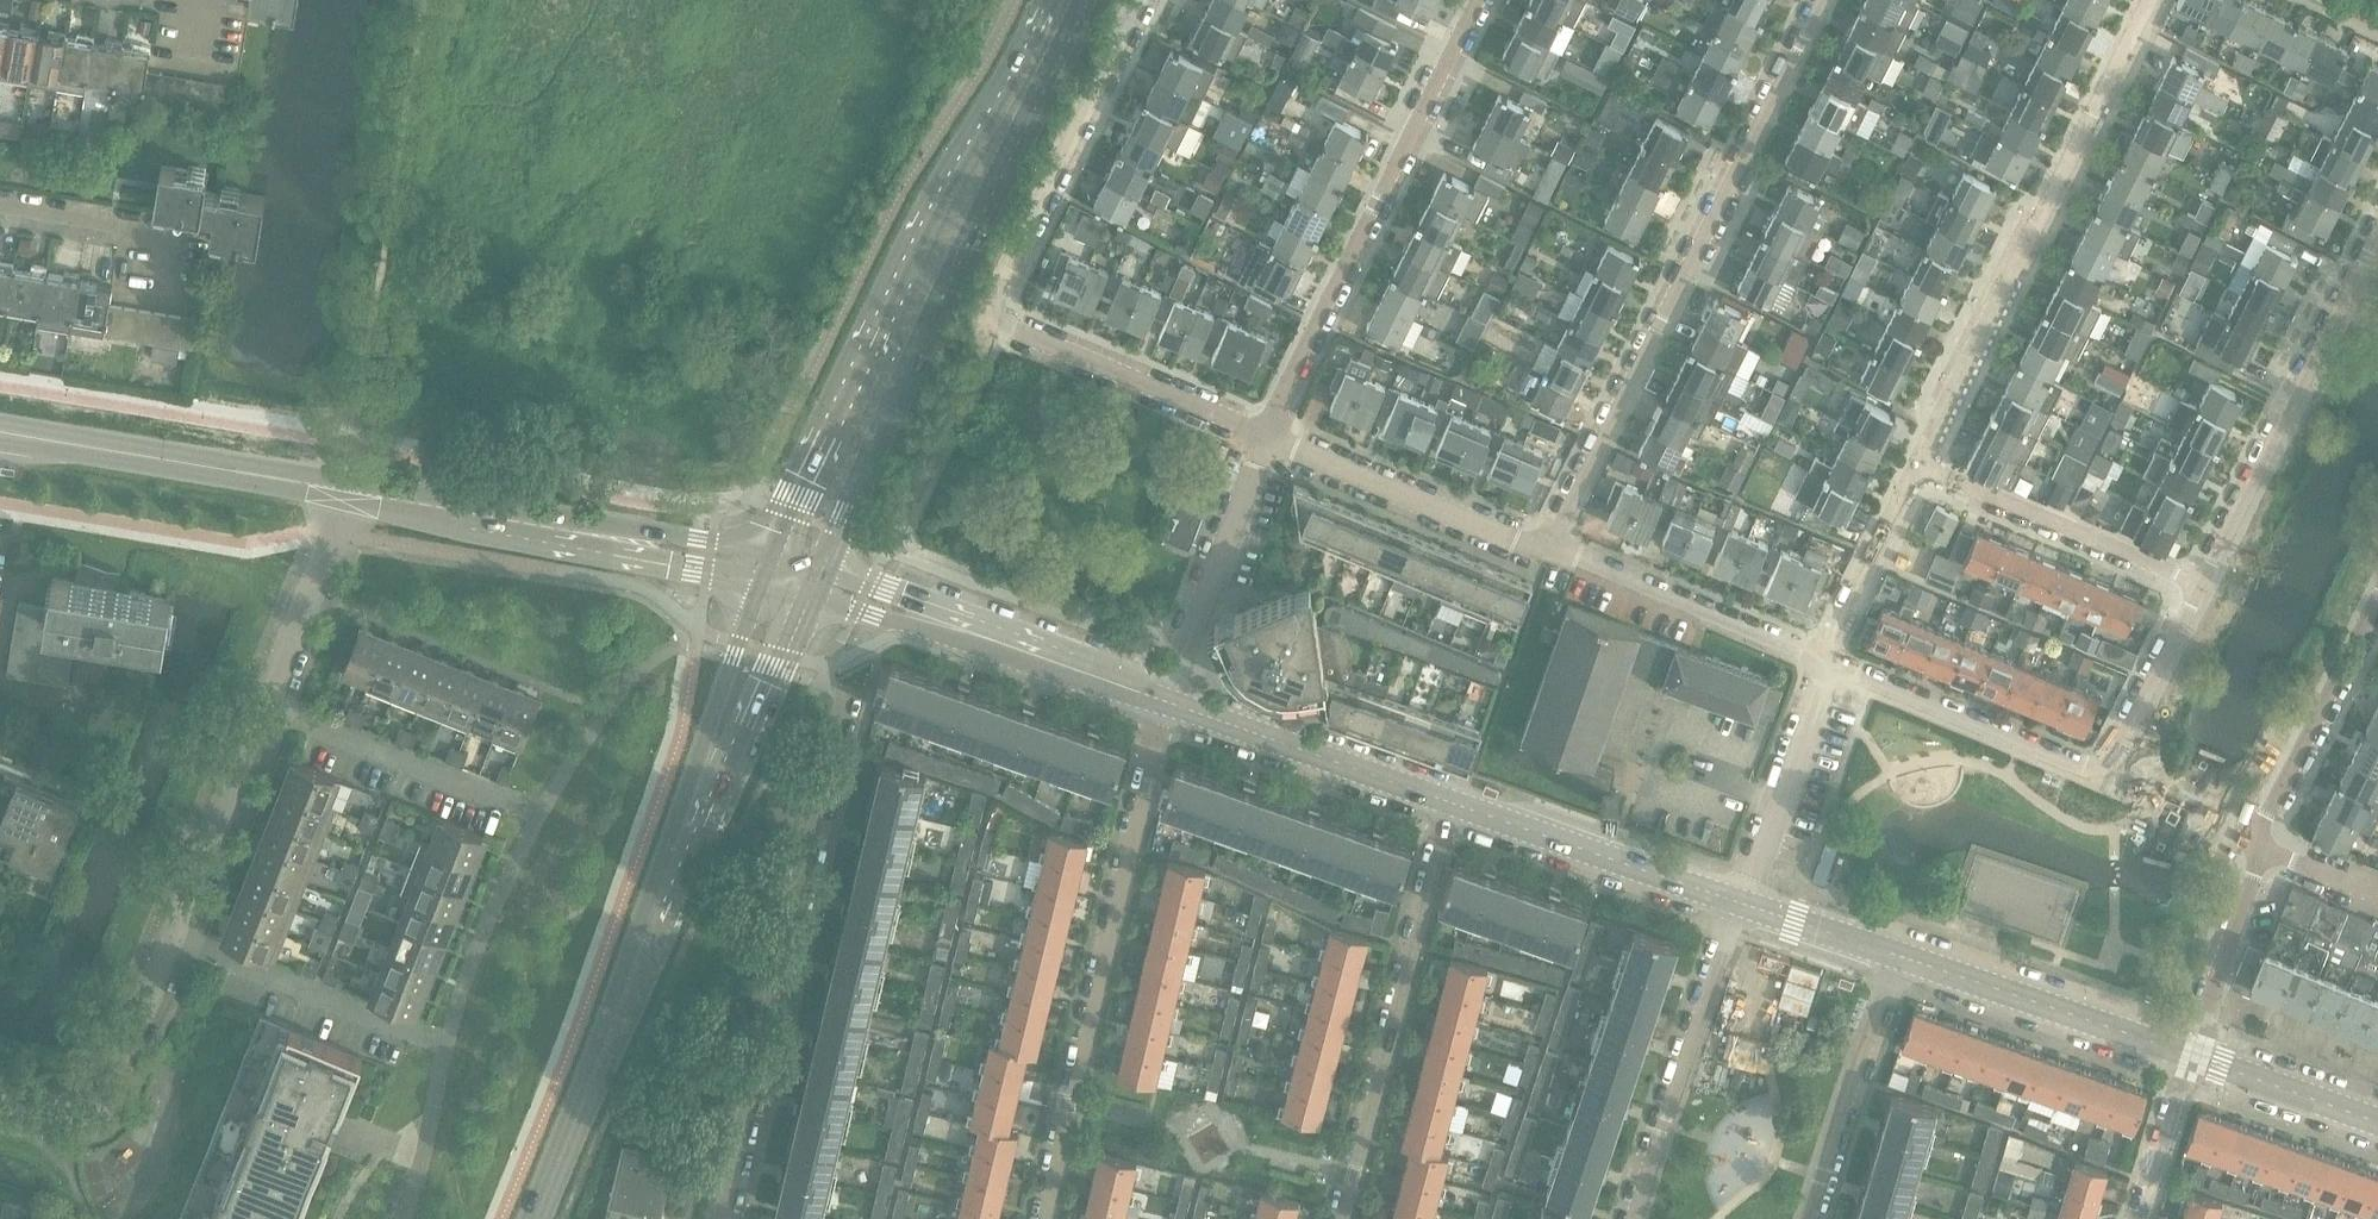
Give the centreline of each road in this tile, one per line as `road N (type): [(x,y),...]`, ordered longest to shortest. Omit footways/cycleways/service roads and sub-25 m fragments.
road 1 (residential): [(1265,435),(988,318),(1003,270),(1139,0)]
road 2 (secondary): [(818,581),(907,360),(1090,0)]
road 3 (secondary): [(1047,0),(886,306),(767,568)]
road 4 (residential): [(1822,0),(1549,551)]
road 5 (residential): [(727,1218),(850,696)]
road 6 (residential): [(1173,705),(1042,1218)]
road 7 (residential): [(1919,466),(2152,0)]
road 8 (residential): [(1265,435),(1480,0)]
road 9 (secondary): [(533,1218),(701,780)]
road 10 (tertiary): [(767,568),(345,493)]
road 11 (residential): [(1343,1218),(1452,804)]
road 12 (residential): [(2377,231),(2198,585)]
road 13 (tertiary): [(345,493),(0,434)]
road 14 (residential): [(1741,903),(1636,1218)]
road 15 (tertiary): [(1173,705),(863,598)]
road 16 (residential): [(1549,551),(1265,435)]
road 17 (tertiary): [(2191,1057),(1901,957)]
road 18 (tertiary): [(1741,903),(1452,804)]
road 19 (residential): [(2103,775),(1822,659)]
road 20 (residential): [(1919,466),(2198,585)]
road 21 (tertiary): [(1452,804),(1173,705)]
road 22 (residential): [(173,936),(447,1046)]
road 23 (residential): [(1822,659),(1549,551)]
road 24 (residential): [(0,1101),(79,1114),(99,1107),(173,936)]
road 25 (residential): [(1173,705),(1265,435)]
road 26 (residential): [(265,707),(523,811)]
road 27 (residential): [(1809,1218),(1901,957)]
road 28 (residential): [(2268,846),(2285,793),(2377,610)]
road 29 (residential): [(1741,903),(1822,659)]
road 30 (residential): [(173,936),(265,707)]
road 31 (secondary): [(701,780),(752,720),(818,581)]
road 32 (residential): [(265,707),(335,535),(345,493)]
road 33 (residential): [(2191,1057),(2268,846)]
road 34 (secondary): [(767,568),(701,780)]
road 35 (residential): [(1822,659),(1919,466)]
road 36 (residential): [(2198,585),(2103,775)]
road 37 (tertiary): [(2377,1123),(2191,1057)]
road 38 (residential): [(2268,846),(2103,775)]
road 39 (residential): [(161,262),(114,222),(0,204)]
road 40 (tertiary): [(1901,957),(1741,903)]
road 41 (residential): [(2142,1218),(2191,1057)]

